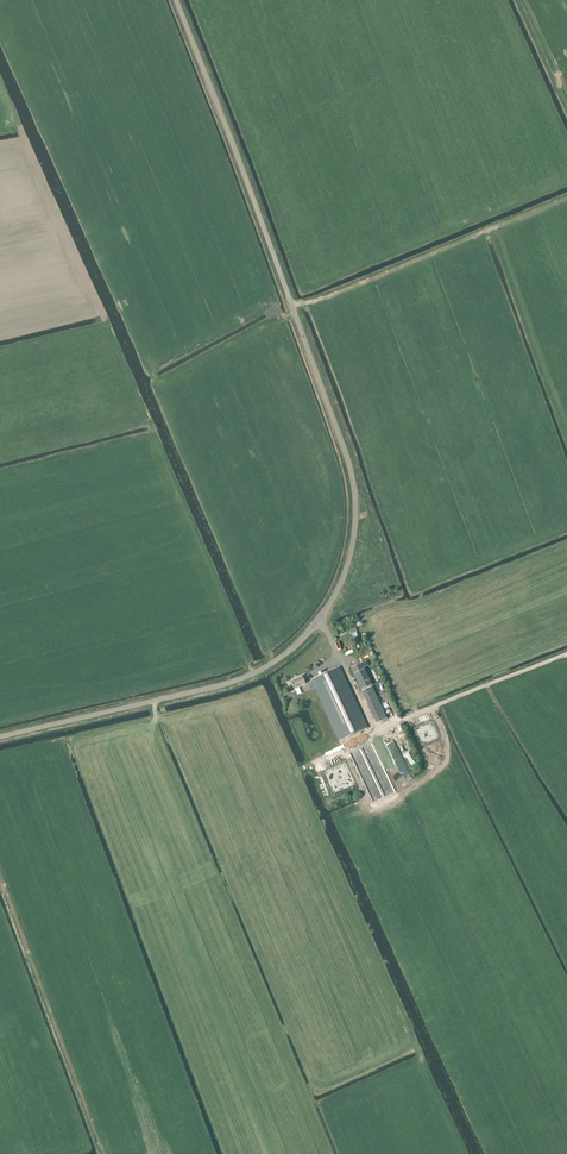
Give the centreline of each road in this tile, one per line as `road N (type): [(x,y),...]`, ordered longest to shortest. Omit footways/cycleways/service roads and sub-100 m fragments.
road 1 (unclassified): [(0,738),(257,671),(306,635),(347,565),(355,510),(344,449),(175,0)]

